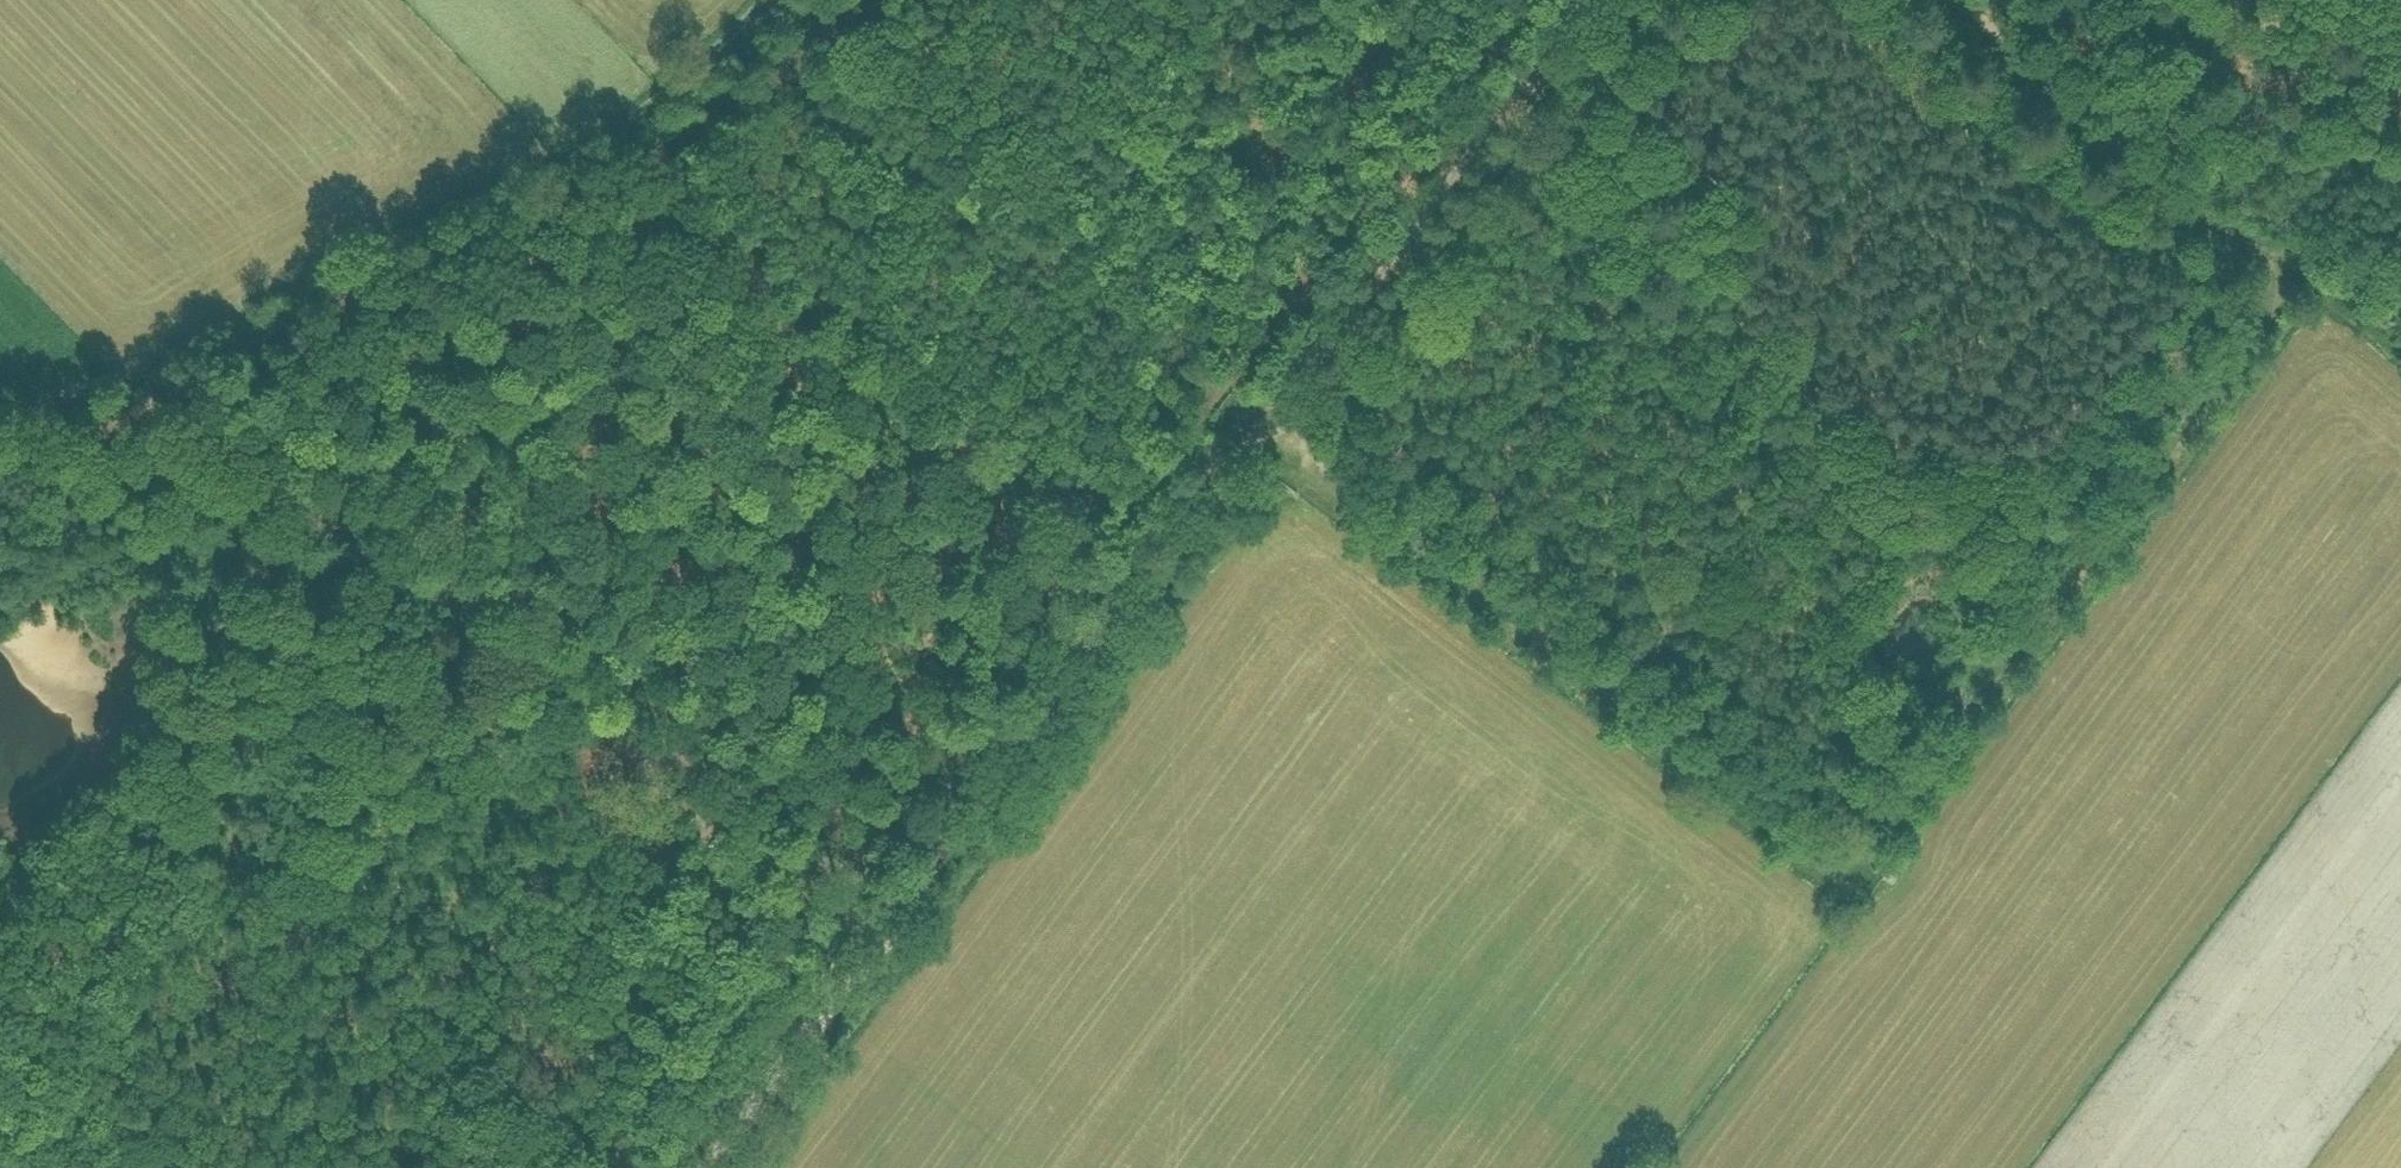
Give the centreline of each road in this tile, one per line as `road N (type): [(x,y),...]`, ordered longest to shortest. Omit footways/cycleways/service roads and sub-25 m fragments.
road 1 (track): [(1256,440),(1813,857),(1836,863),(1877,837),(2285,297),(2323,271)]
road 2 (track): [(1592,0),(889,923)]
road 3 (track): [(126,369),(690,787),(871,910)]
road 4 (track): [(0,412),(126,369),(397,224),(620,126),(761,0)]
road 5 (track): [(889,923),(703,1167)]
road 6 (track): [(2175,188),(1963,0)]
road 7 (track): [(2323,271),(2297,245),(2175,188)]

